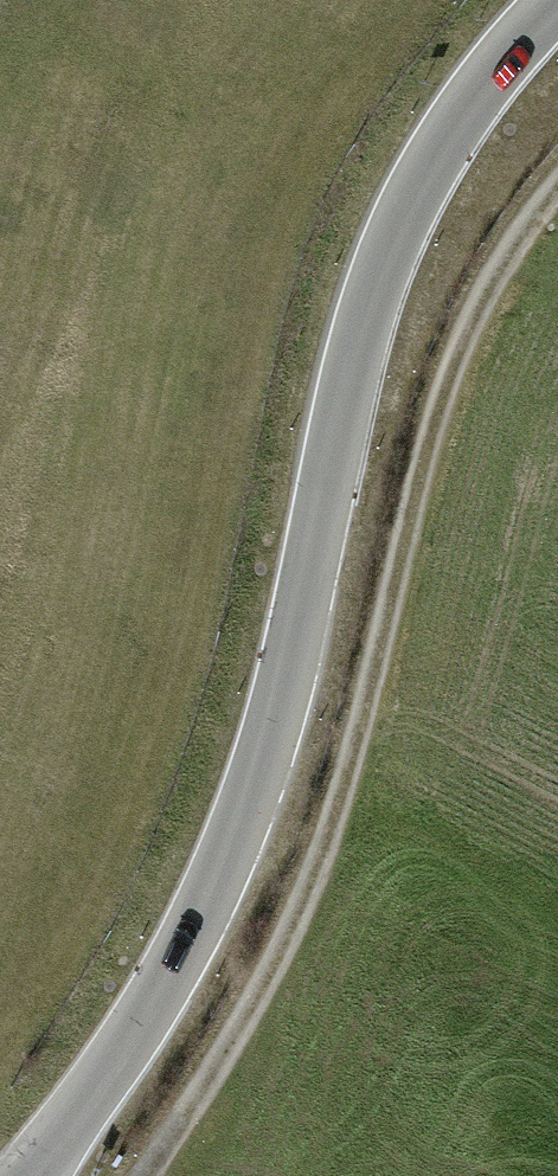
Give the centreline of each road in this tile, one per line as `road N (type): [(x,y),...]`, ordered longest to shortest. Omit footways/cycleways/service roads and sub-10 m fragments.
road 1 (trunk): [(33,1175),(169,973),(237,832),(283,694),(352,369),(394,241),(456,123),(557,3)]
road 2 (track): [(557,189),(479,309),(426,442),(352,768),(293,933),(147,1175)]

